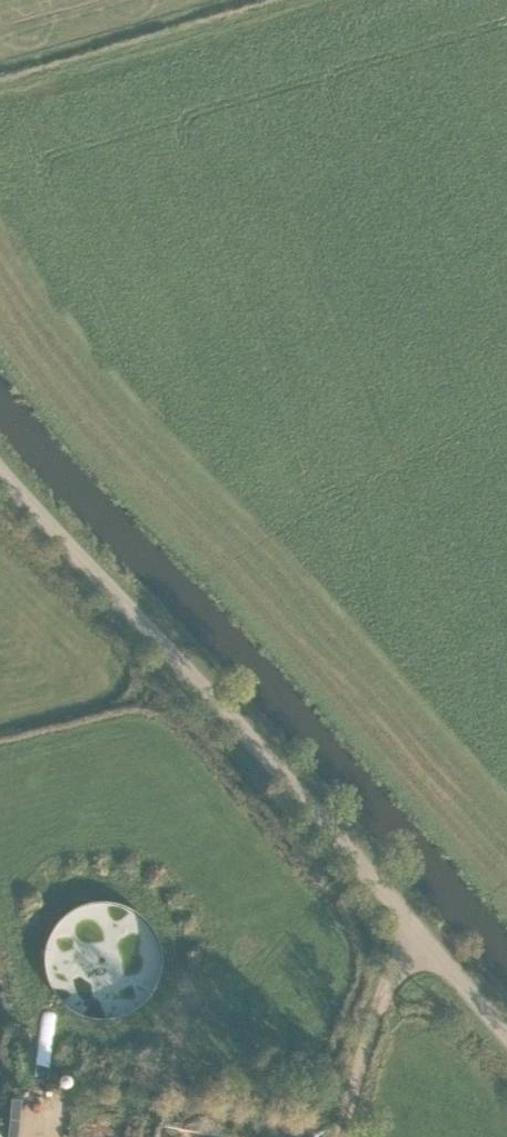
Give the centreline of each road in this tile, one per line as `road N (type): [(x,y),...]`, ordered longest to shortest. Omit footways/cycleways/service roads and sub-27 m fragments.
road 1 (tertiary): [(506,1031),(0,472)]

